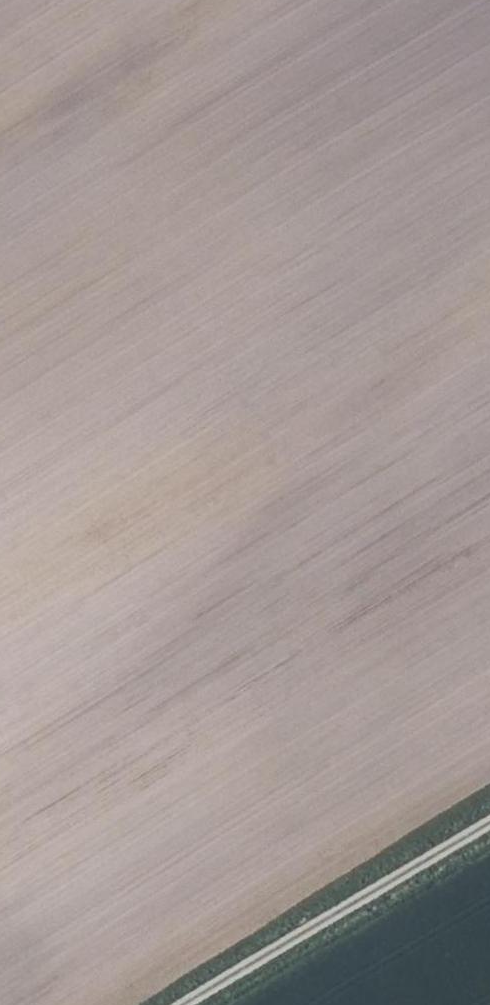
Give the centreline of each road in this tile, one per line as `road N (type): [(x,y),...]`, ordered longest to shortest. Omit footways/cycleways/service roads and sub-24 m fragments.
road 1 (track): [(489,820),(181,1004)]

